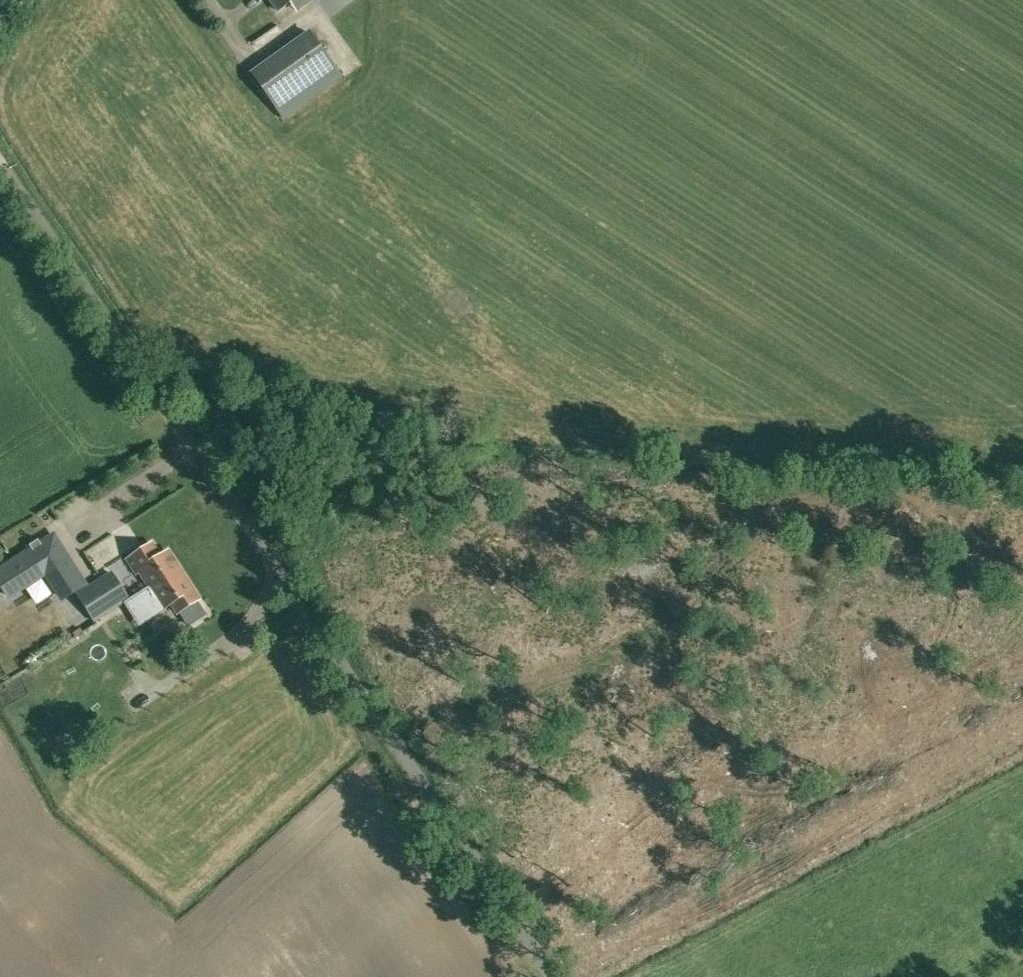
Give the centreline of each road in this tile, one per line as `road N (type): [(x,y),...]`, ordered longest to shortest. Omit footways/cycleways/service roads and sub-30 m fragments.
road 1 (unclassified): [(560,976),(0,165)]

